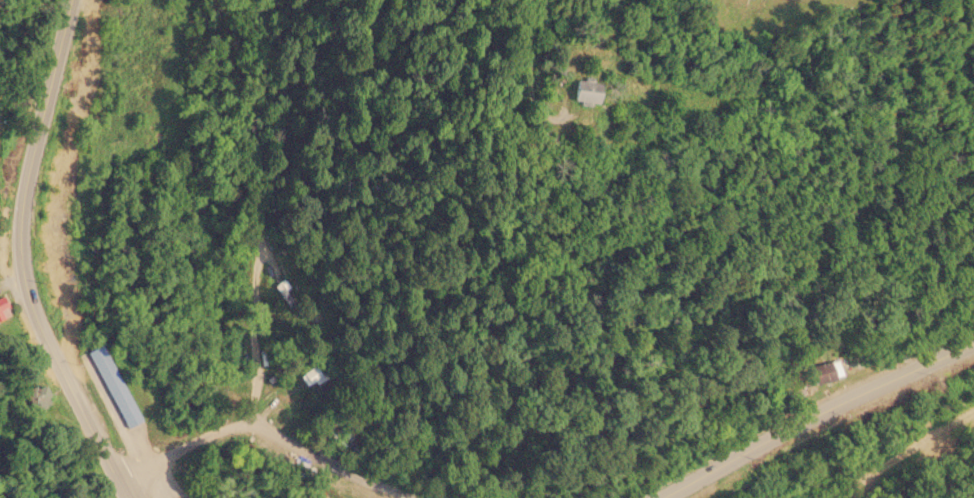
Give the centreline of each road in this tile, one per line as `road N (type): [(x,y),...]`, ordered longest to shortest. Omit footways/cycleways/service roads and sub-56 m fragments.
road 1 (residential): [(268,424),(190,250),(174,244),(219,0)]
road 2 (secondary): [(68,373),(34,315),(18,238),(71,0)]
road 3 (secondary): [(660,497),(838,400),(973,341)]
road 4 (residential): [(420,497),(334,465),(268,424),(122,479)]
road 5 (secondary): [(133,497),(68,373)]

